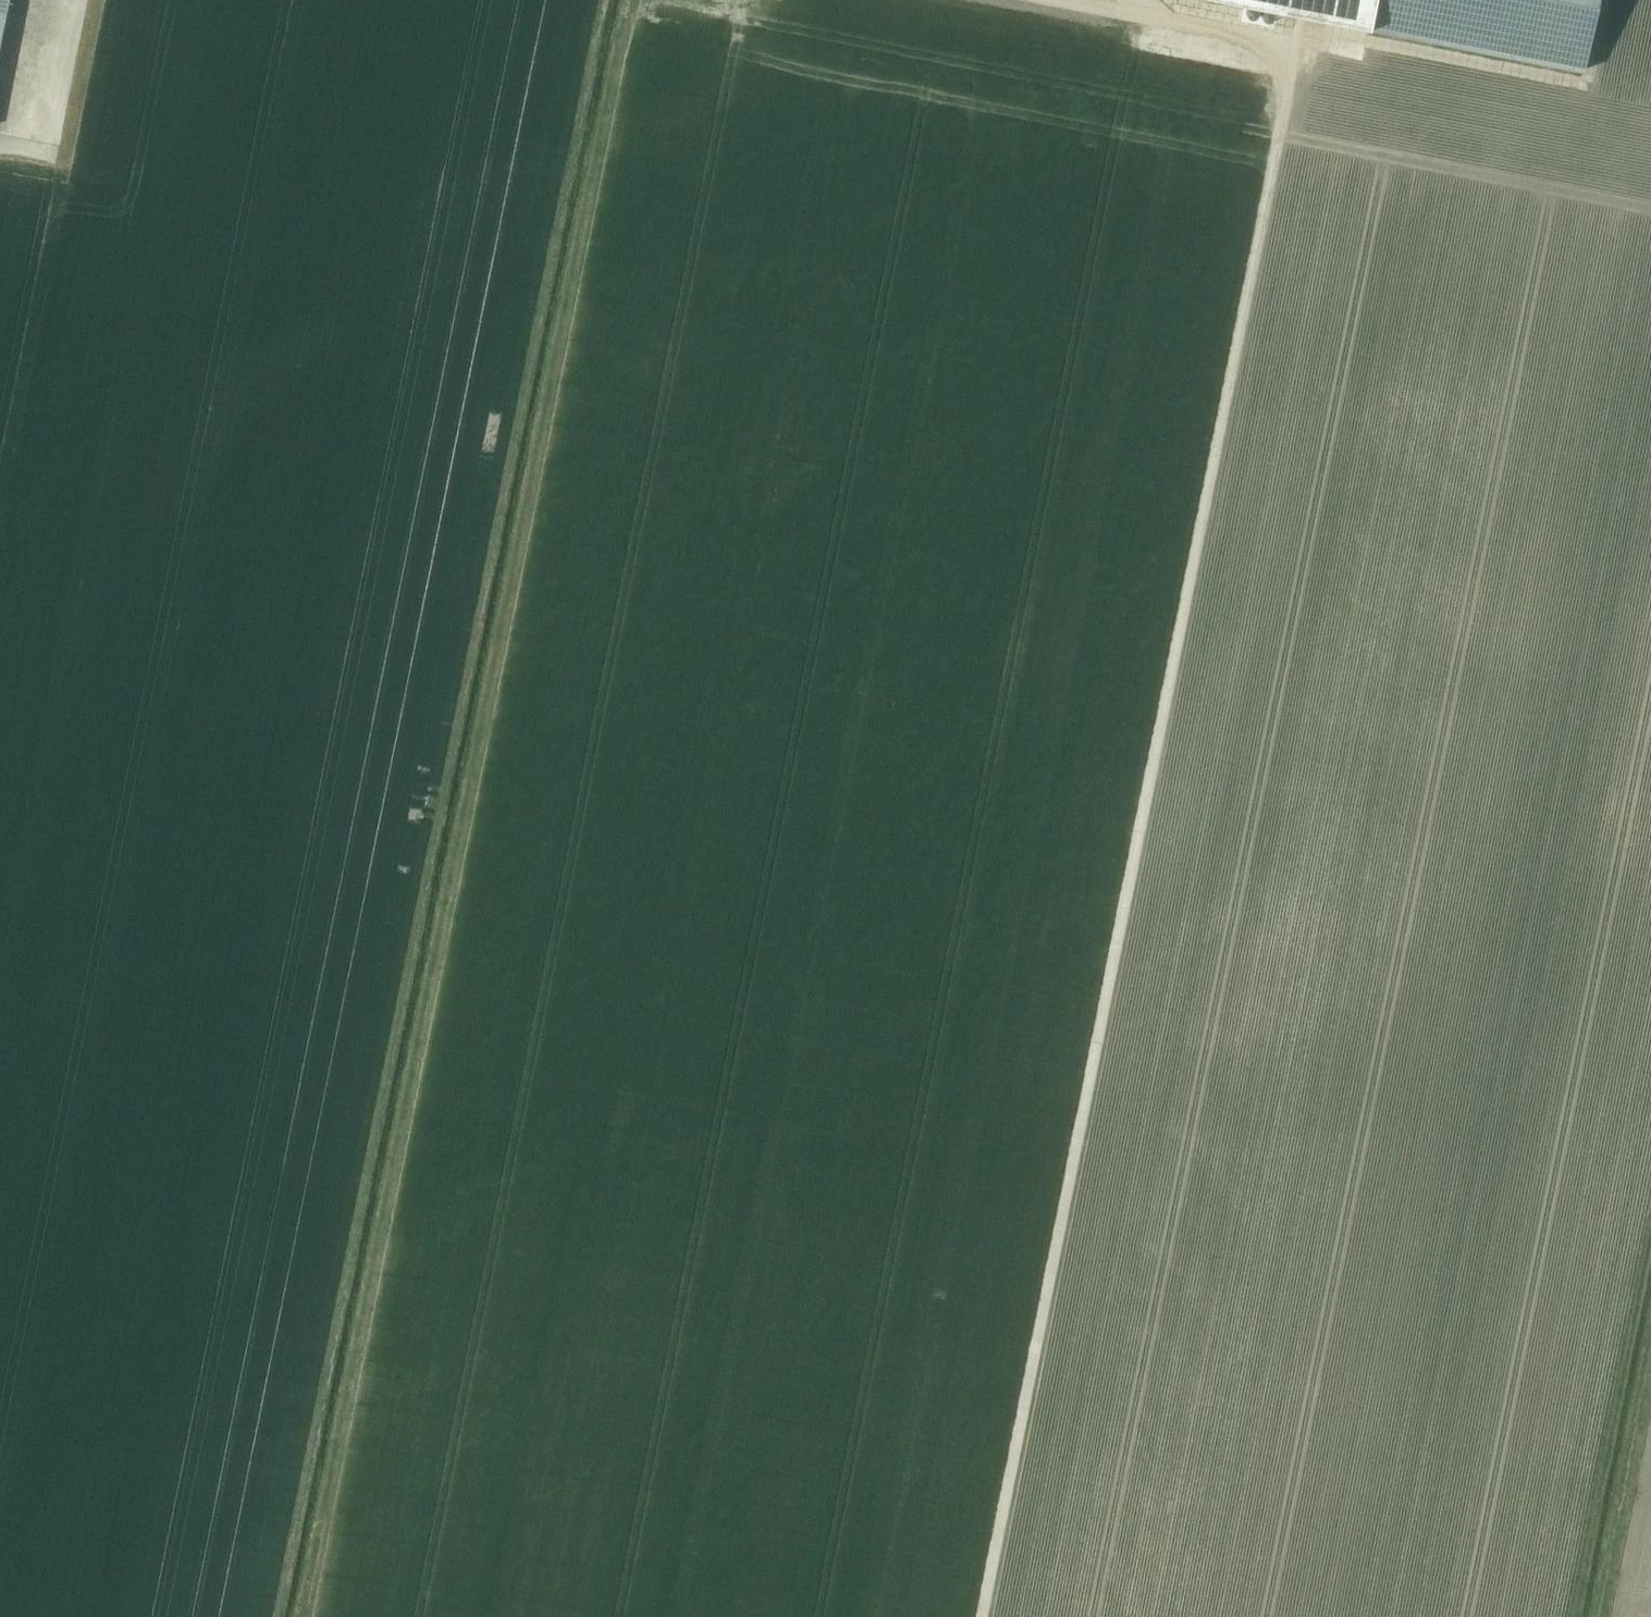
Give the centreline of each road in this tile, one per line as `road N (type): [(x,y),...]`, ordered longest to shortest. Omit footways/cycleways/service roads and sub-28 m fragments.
road 1 (track): [(981,1616),(1299,35)]
road 2 (track): [(1118,0),(1587,84),(1604,0)]
road 3 (track): [(0,142),(28,144),(44,133),(70,0)]

